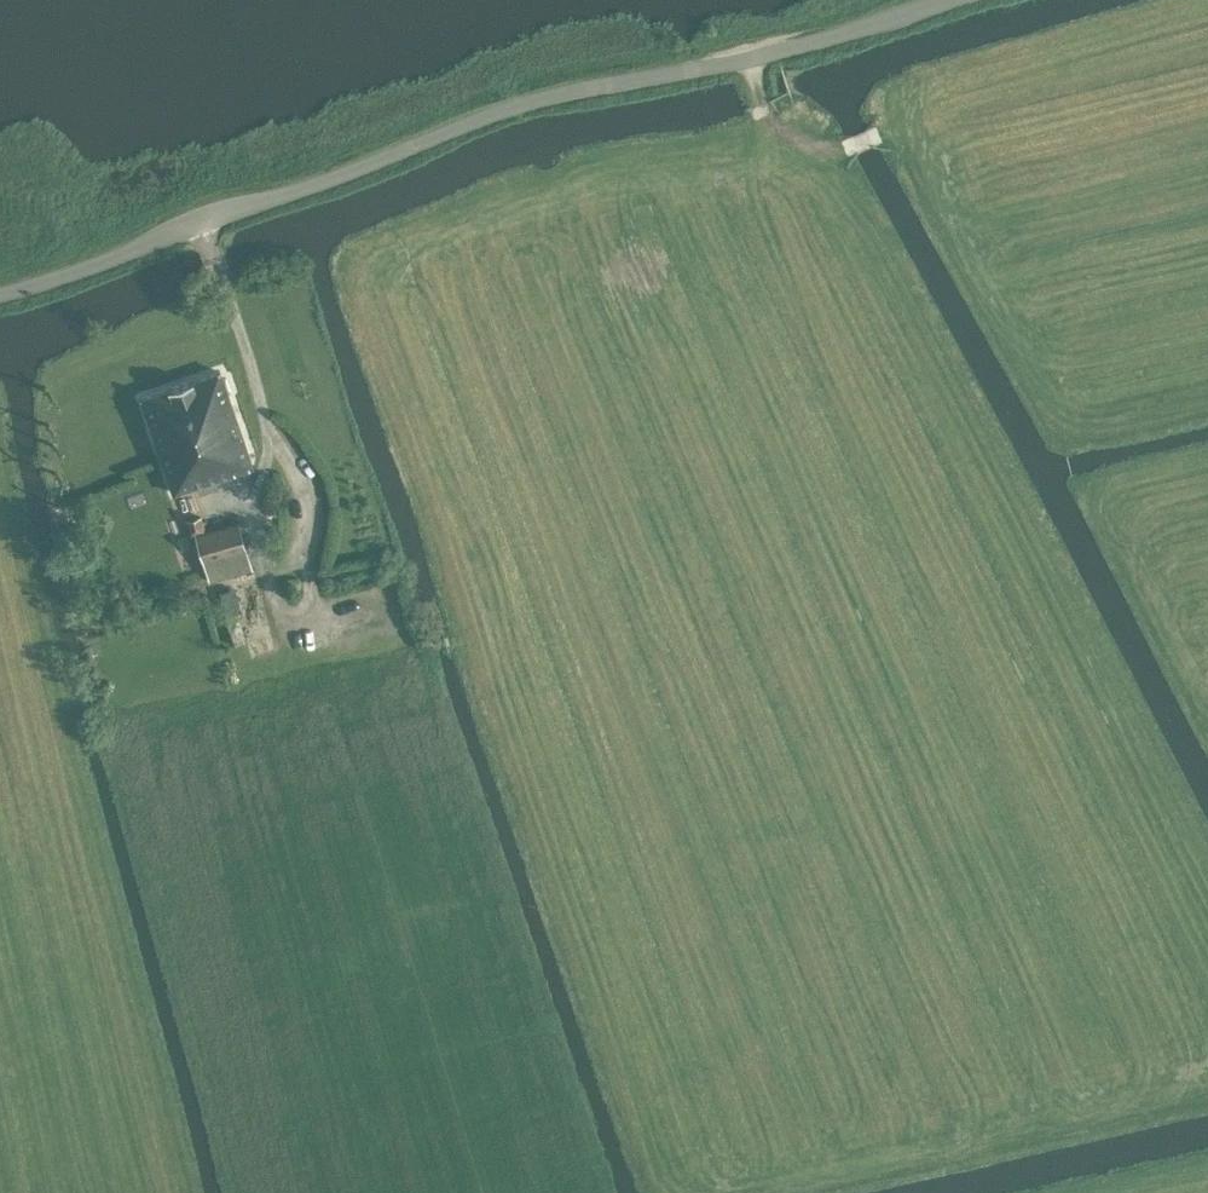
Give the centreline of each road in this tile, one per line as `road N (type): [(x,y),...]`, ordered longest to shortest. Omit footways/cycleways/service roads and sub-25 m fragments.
road 1 (residential): [(0,291),(114,257),(521,101),(752,54),(942,0)]
road 2 (track): [(752,54),(774,118),(800,139),(832,147),(881,131)]

